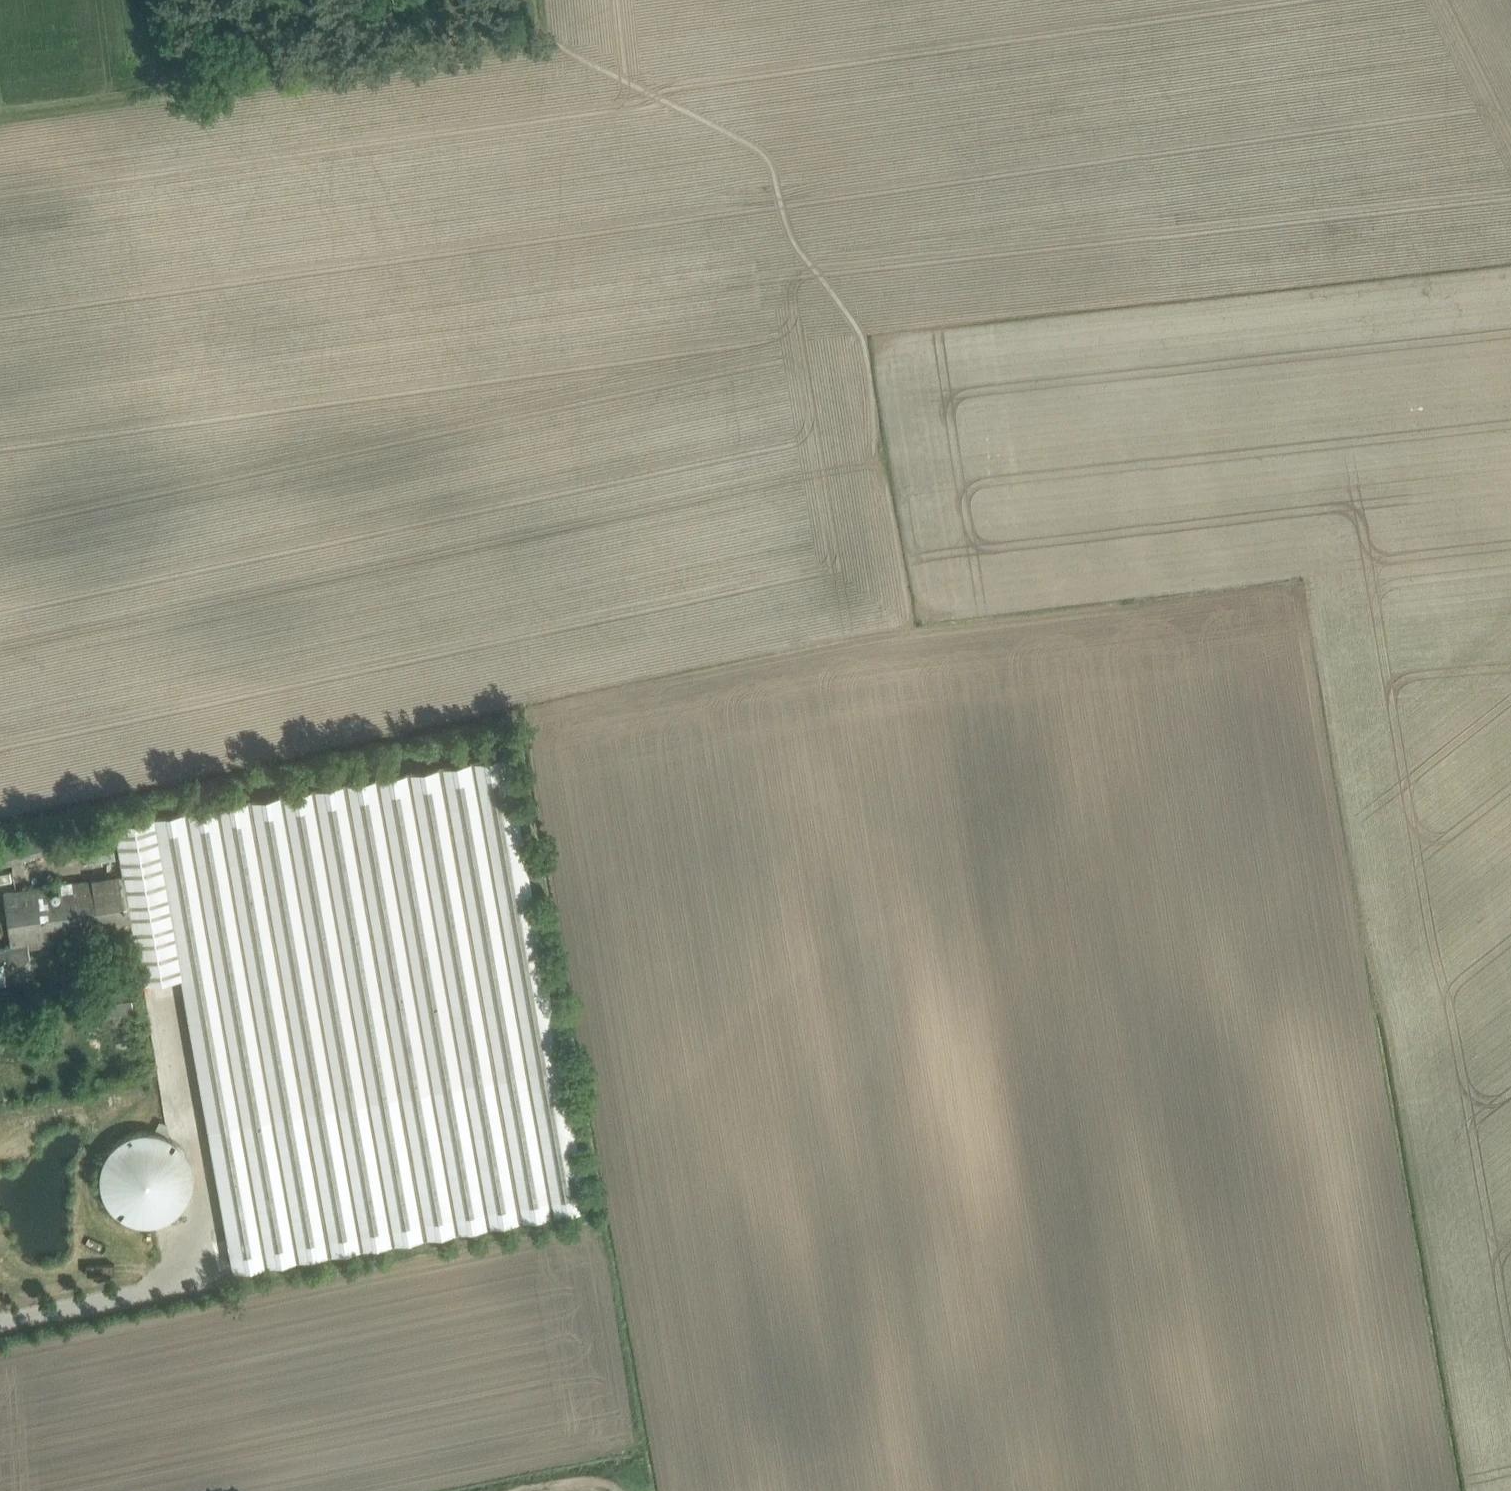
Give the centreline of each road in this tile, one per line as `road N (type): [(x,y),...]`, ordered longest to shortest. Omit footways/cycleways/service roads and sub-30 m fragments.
road 1 (track): [(0,126),(526,43)]

